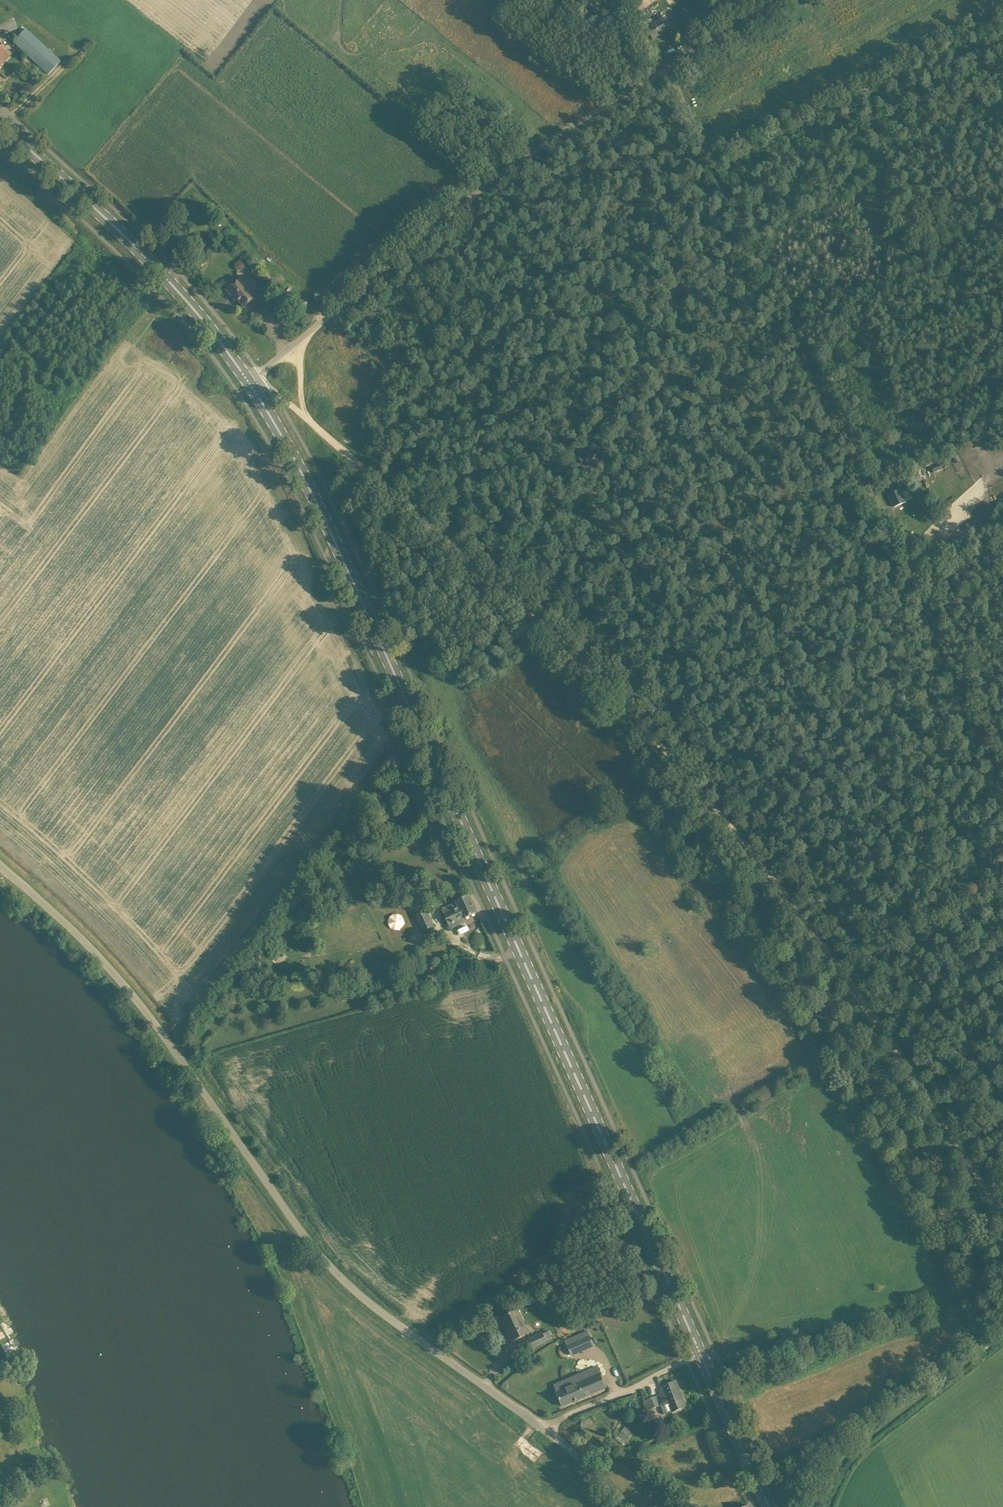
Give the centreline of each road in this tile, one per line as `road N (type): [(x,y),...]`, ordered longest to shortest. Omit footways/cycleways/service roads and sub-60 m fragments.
road 1 (primary): [(769,1506),(324,514),(249,382)]
road 2 (track): [(1002,1214),(824,943),(636,717),(307,420)]
road 3 (unclassified): [(631,1506),(540,1424),(346,1283),(99,954),(0,862)]
road 4 (track): [(1002,783),(668,70)]
road 5 (unclassified): [(249,382),(487,183),(783,0)]
road 6 (primary): [(249,382),(180,293),(0,122)]
road 7 (track): [(425,939),(366,993),(246,1001),(180,1057)]
road 8 (track): [(540,1424),(702,1358)]

